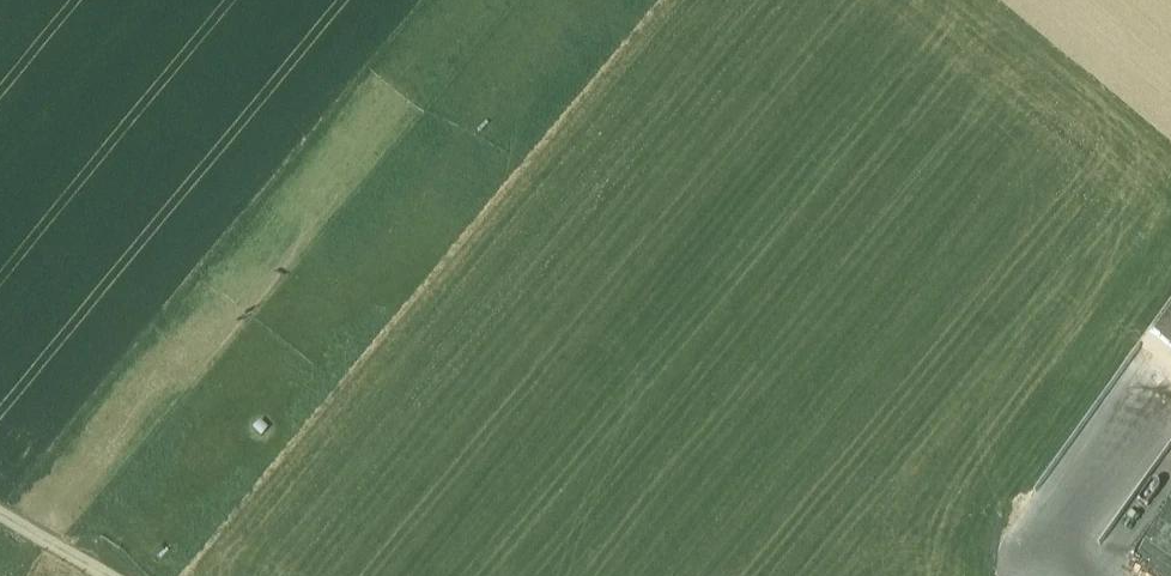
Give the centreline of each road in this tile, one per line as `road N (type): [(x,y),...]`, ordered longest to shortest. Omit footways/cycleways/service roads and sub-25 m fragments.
road 1 (track): [(0,511),(113,575)]

